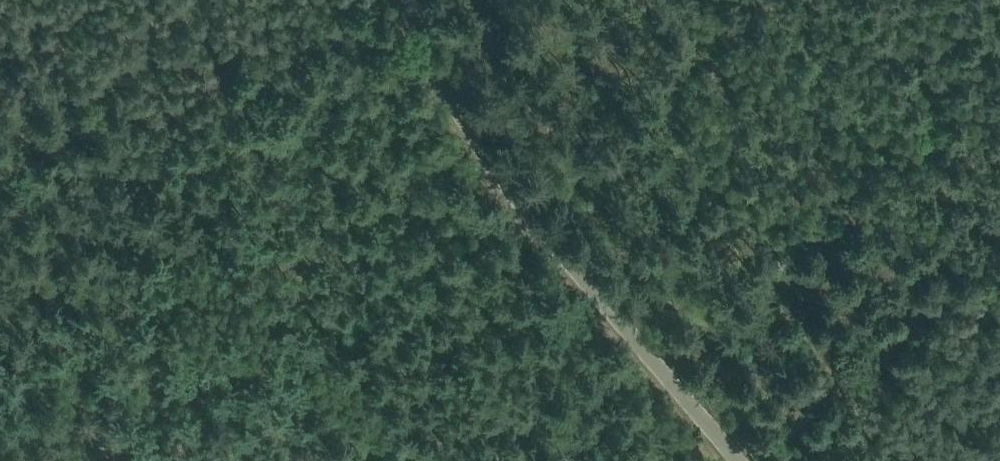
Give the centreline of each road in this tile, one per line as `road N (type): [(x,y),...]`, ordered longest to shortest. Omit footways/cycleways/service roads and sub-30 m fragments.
road 1 (unclassified): [(729,460),(467,152),(398,0)]

